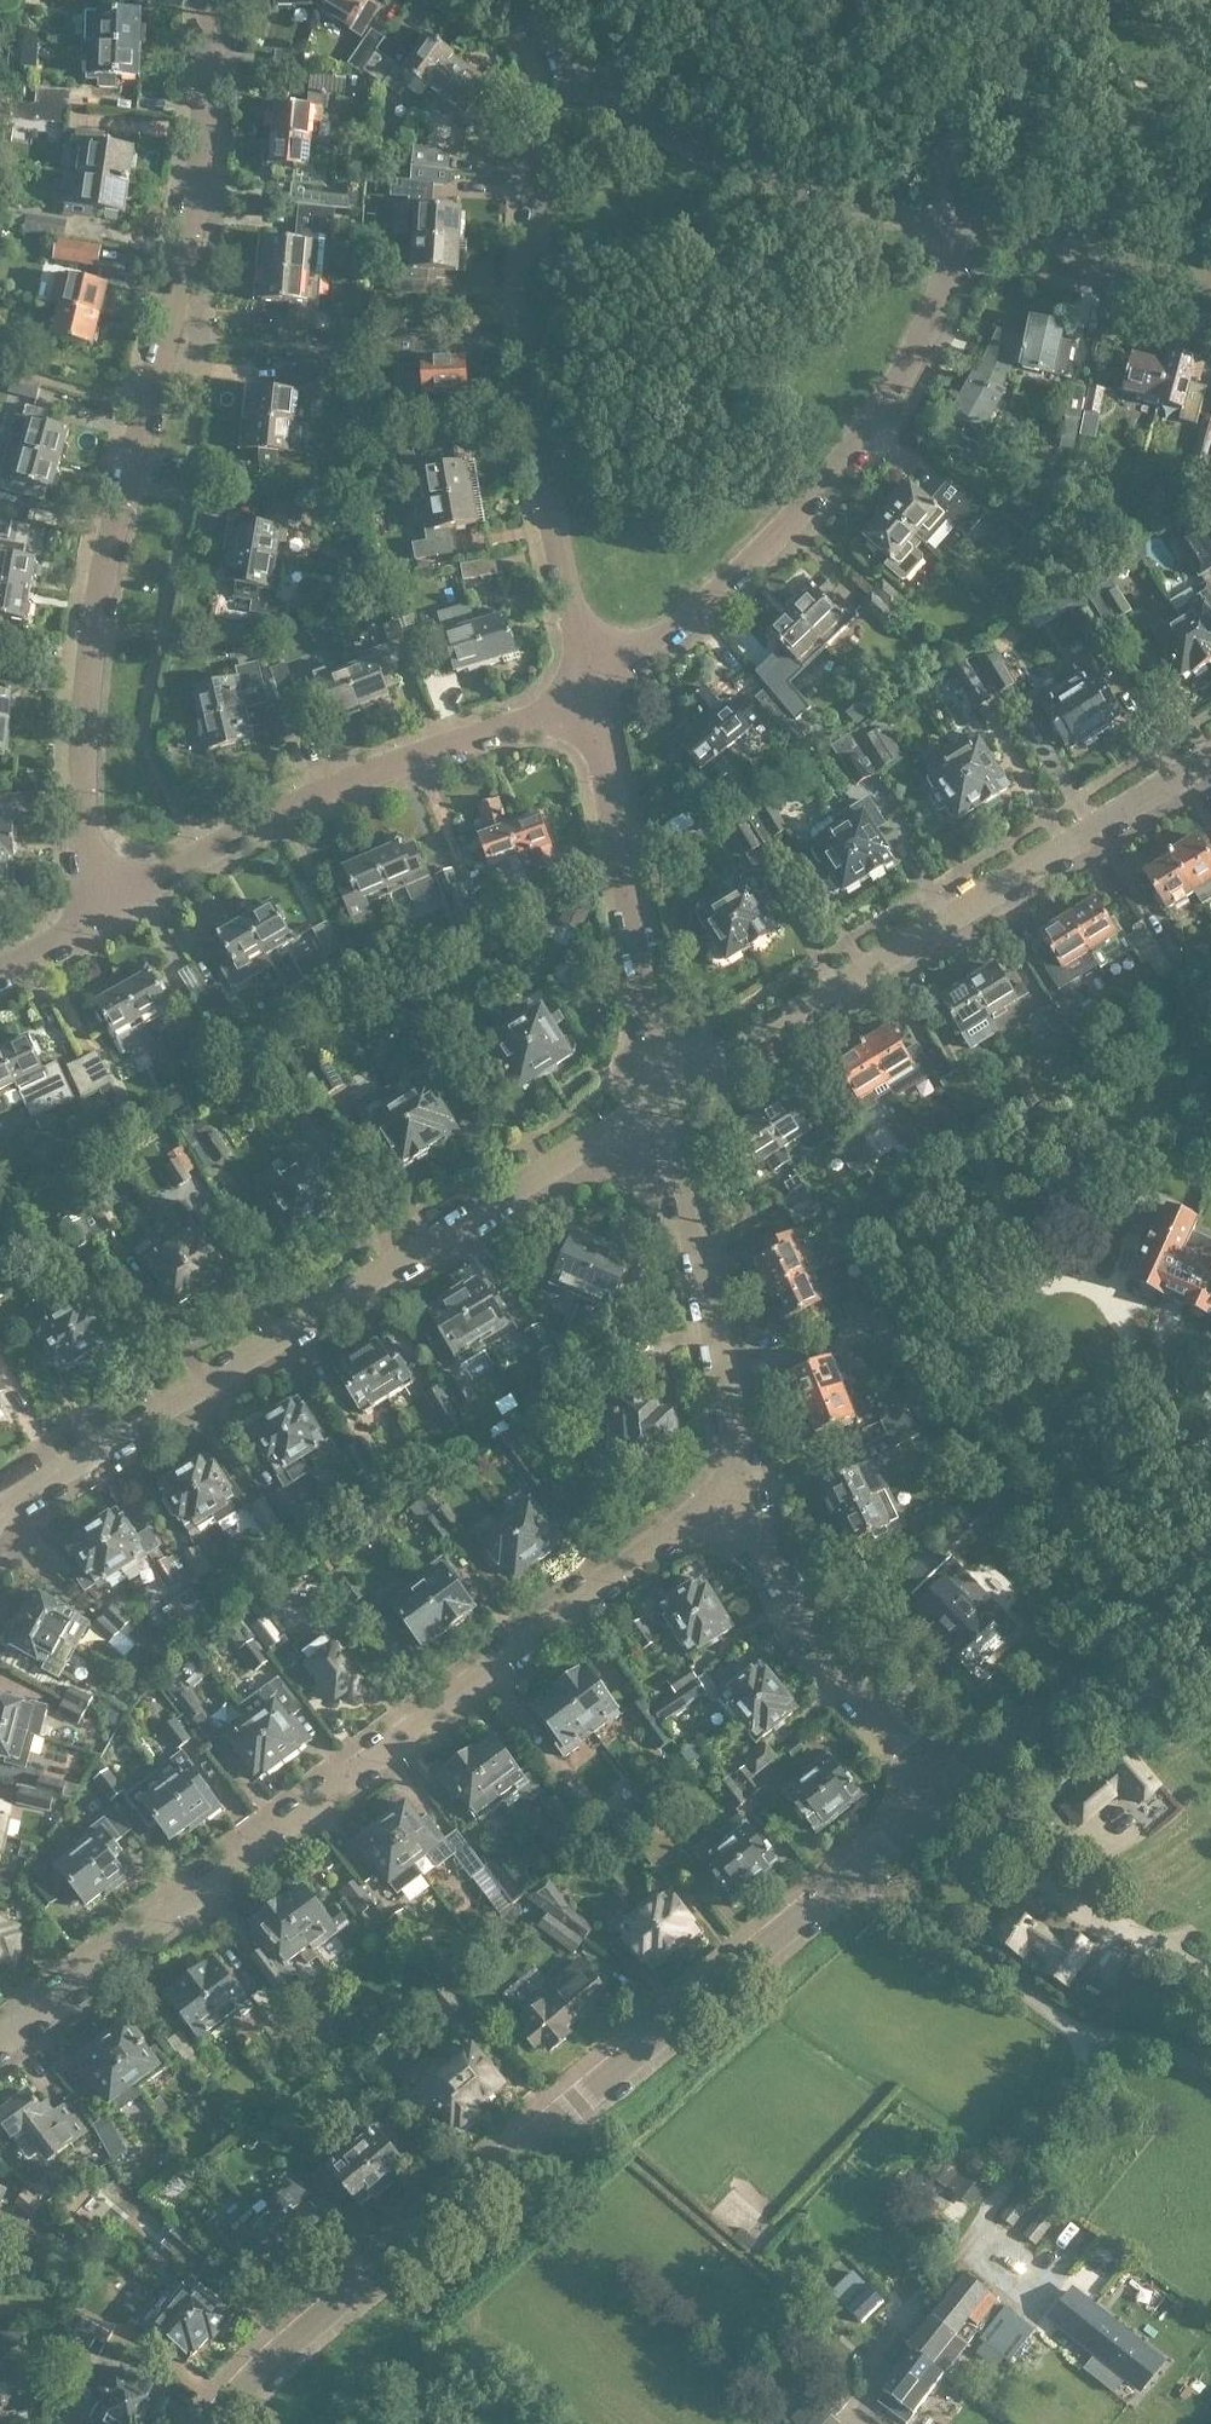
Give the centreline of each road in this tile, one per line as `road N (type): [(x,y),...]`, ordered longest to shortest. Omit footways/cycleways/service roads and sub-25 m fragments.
road 1 (residential): [(0,2044),(666,1537),(754,1497)]
road 2 (residential): [(113,910),(85,828),(104,631),(147,415),(172,232),(191,0)]
road 3 (tertiary): [(215,2423),(856,1871)]
road 4 (residential): [(0,1511),(663,1099)]
road 5 (residential): [(663,1099),(1210,757)]
road 6 (residential): [(588,689),(540,434),(533,328),(533,195),(559,57)]
road 7 (residential): [(588,689),(750,569),(821,497),(925,349),(967,227)]
road 8 (residential): [(113,910),(319,794),(588,689)]
road 9 (residential): [(967,227),(867,203),(749,161),(559,57)]
road 10 (residential): [(663,1099),(588,689)]
road 11 (unclassified): [(1210,2073),(1137,2040),(1081,2031),(856,1871)]
road 12 (residential): [(754,1497),(663,1099)]
road 13 (residential): [(945,1793),(803,1624),(754,1497)]
road 14 (tertiary): [(945,1793),(1210,1570)]
road 15 (track): [(955,1808),(989,1843),(1127,1927),(1166,1935),(1210,1923)]
road 16 (residential): [(1210,282),(967,227)]
road 17 (residential): [(0,972),(113,910)]

